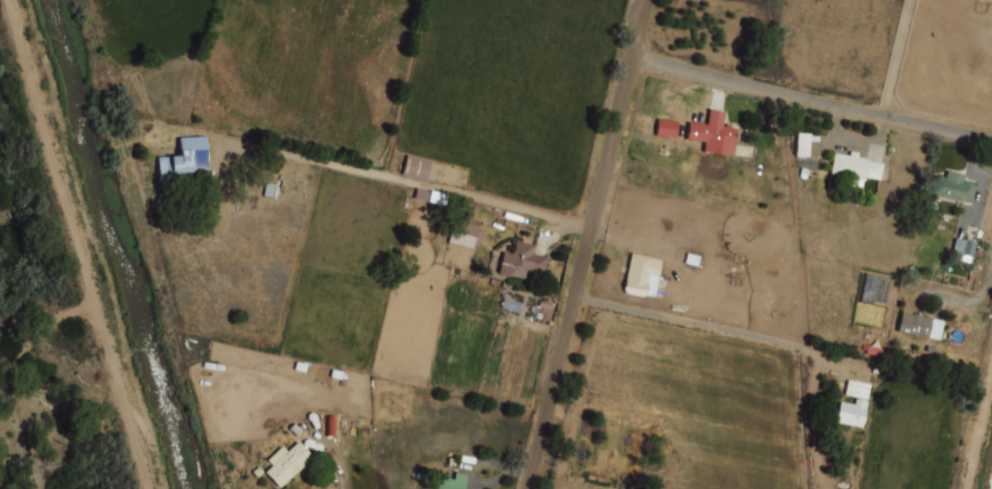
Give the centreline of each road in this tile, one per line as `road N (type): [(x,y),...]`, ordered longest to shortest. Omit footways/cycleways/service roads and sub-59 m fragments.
road 1 (residential): [(529,488),(648,0)]
road 2 (residential): [(991,141),(633,57)]
road 3 (residential): [(590,231),(414,180),(240,142)]

